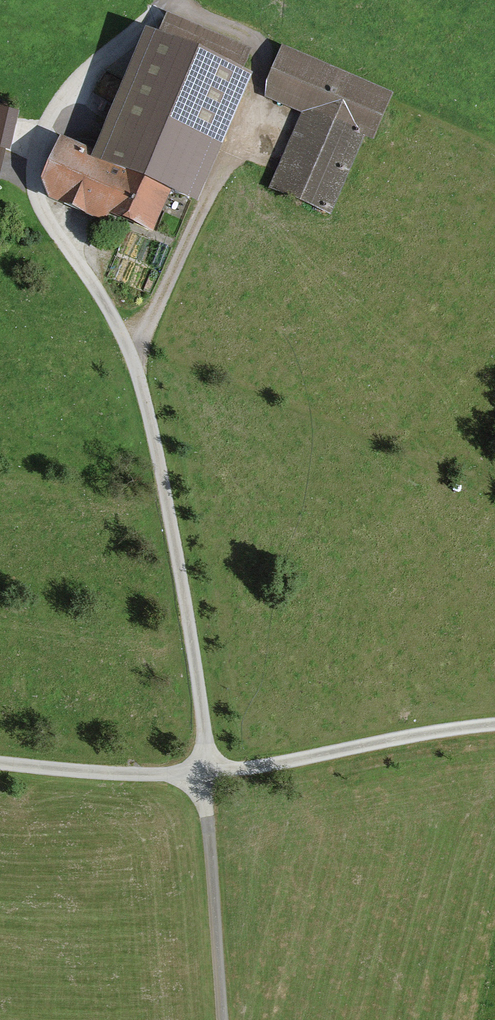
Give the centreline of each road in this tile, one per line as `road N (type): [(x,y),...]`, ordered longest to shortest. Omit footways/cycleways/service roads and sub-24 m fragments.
road 1 (track): [(204,775),(180,559),(133,358),(27,178),(46,120),(172,5)]
road 2 (track): [(133,358),(231,155),(262,47),(172,5)]
road 3 (track): [(204,775),(494,729)]
road 4 (track): [(204,775),(221,1019)]
road 5 (track): [(0,766),(204,775)]

